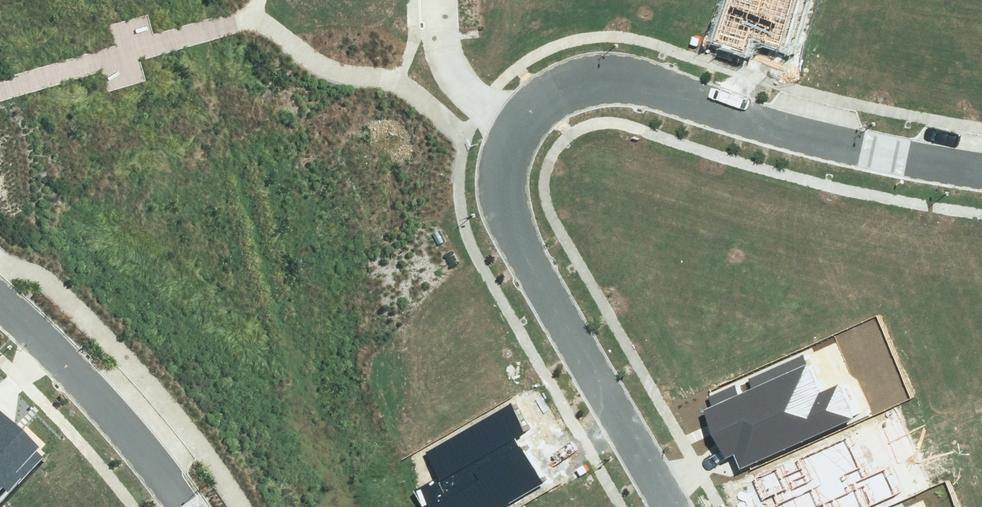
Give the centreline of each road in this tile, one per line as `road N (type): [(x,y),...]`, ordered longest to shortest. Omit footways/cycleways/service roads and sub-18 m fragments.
road 1 (residential): [(517,128),(558,89),(616,79),(881,153),(981,169)]
road 2 (residential): [(672,506),(504,212),(501,179),(517,128)]
road 3 (residential): [(0,309),(81,376),(190,506)]
road 4 (residential): [(517,128),(485,112),(467,89),(449,56),(439,0)]

